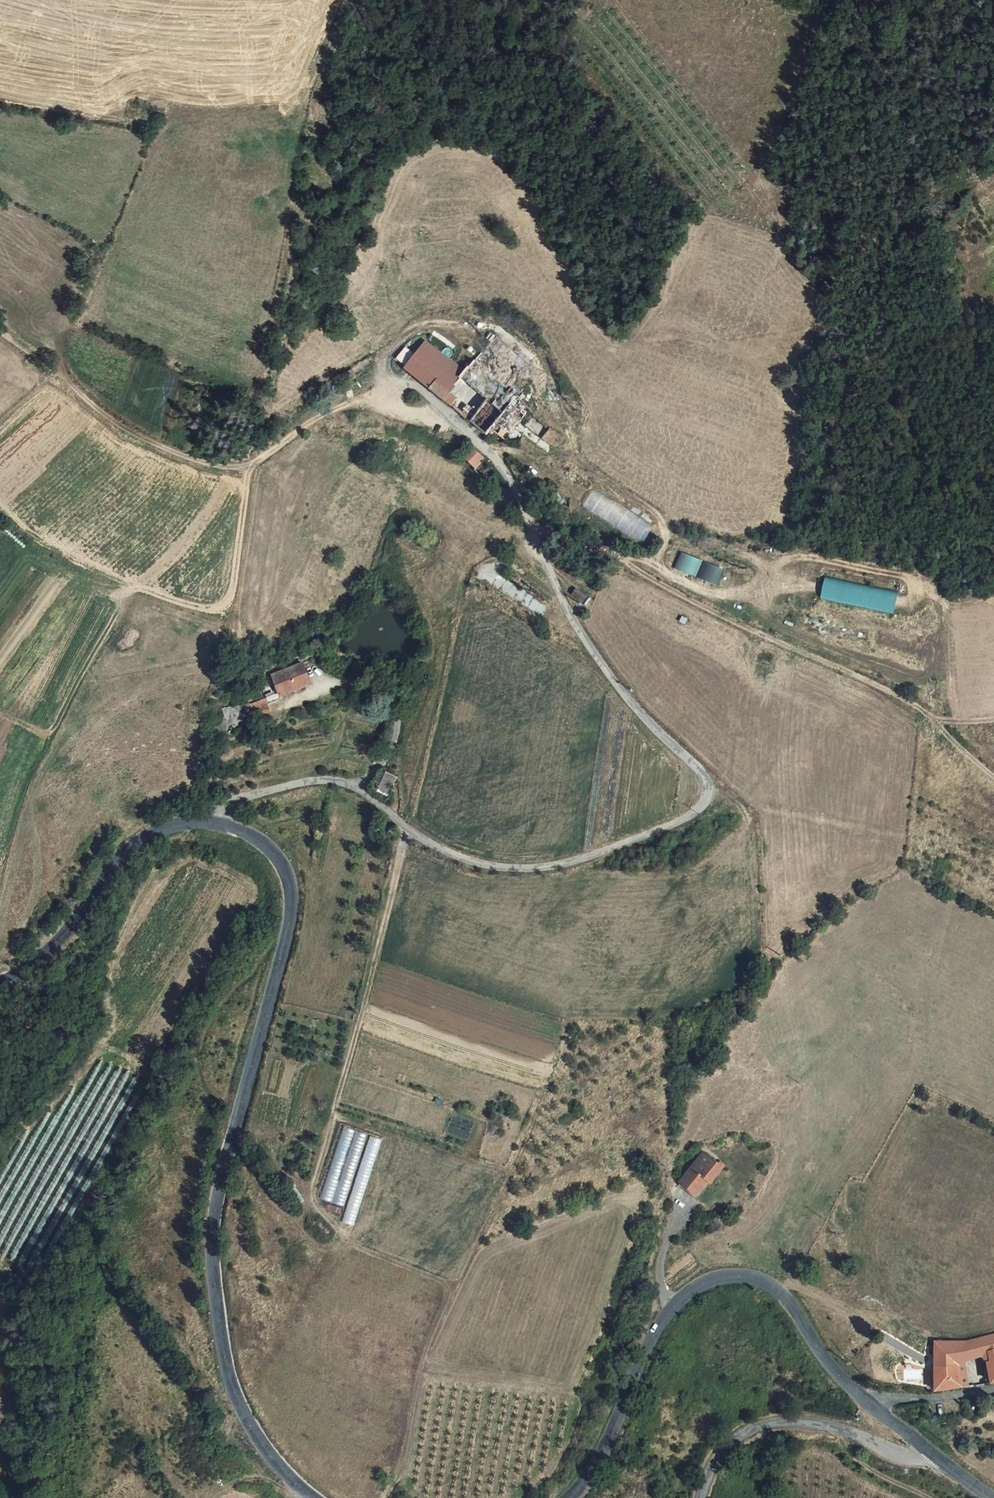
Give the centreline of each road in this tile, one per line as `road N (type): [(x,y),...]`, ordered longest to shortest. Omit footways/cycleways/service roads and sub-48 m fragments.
road 1 (unclassified): [(356,788),(450,853),(535,868),(653,832),(707,803),(707,776),(671,748),(611,678),(557,589),(516,494),(473,435),(433,404)]
road 2 (track): [(407,829),(314,1187),(318,1209),(354,1244),(445,1282),(449,1296),(384,1497)]
road 3 (secondary): [(314,1497),(264,1448),(234,1393),(213,1263),(221,1177),(291,896),(287,876),(260,839),(210,822)]
road 4 (track): [(993,777),(908,700),(672,590),(624,560),(533,534)]
road 5 (track): [(624,560),(662,561),(665,526),(583,466),(530,353),(494,328),(416,327),(389,353),(379,401)]
road 6 (track): [(433,404),(348,400),(266,461),(226,468),(184,459),(97,412),(0,330)]
road 7 (secondary): [(864,1401),(766,1282),(739,1276),(705,1283),(673,1306),(653,1337),(570,1497)]
road 8 (unclassified): [(700,1497),(716,1457),(751,1427),(791,1421),(844,1429),(895,1453),(936,1457)]
road 9 (secondary): [(210,822),(147,835),(71,928),(28,969),(0,983)]
road 10 (track): [(17,1497),(36,1444),(45,1361),(96,1259)]
road 11 (residential): [(356,788),(394,746),(396,703),(313,675)]
road 12 (unclassified): [(210,822),(244,796),(309,781),(356,788)]
road 13 (unclassified): [(864,1401),(993,1386)]

